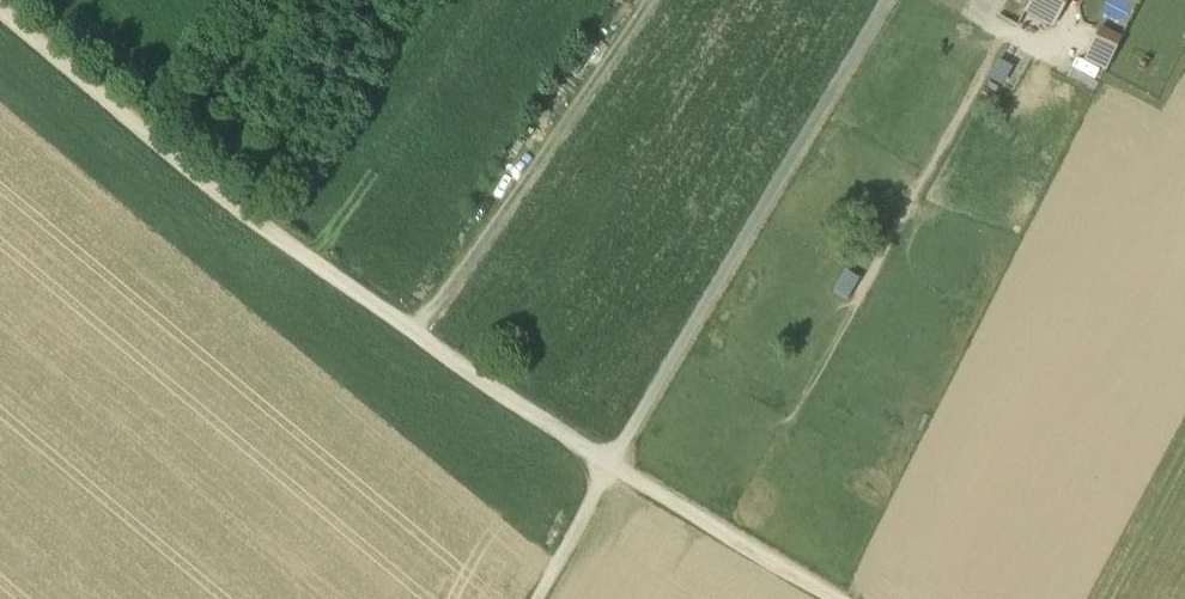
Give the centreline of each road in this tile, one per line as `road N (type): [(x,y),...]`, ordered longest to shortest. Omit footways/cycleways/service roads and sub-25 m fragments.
road 1 (track): [(831,598),(448,367),(240,222),(0,19)]
road 2 (track): [(889,0),(543,598)]

